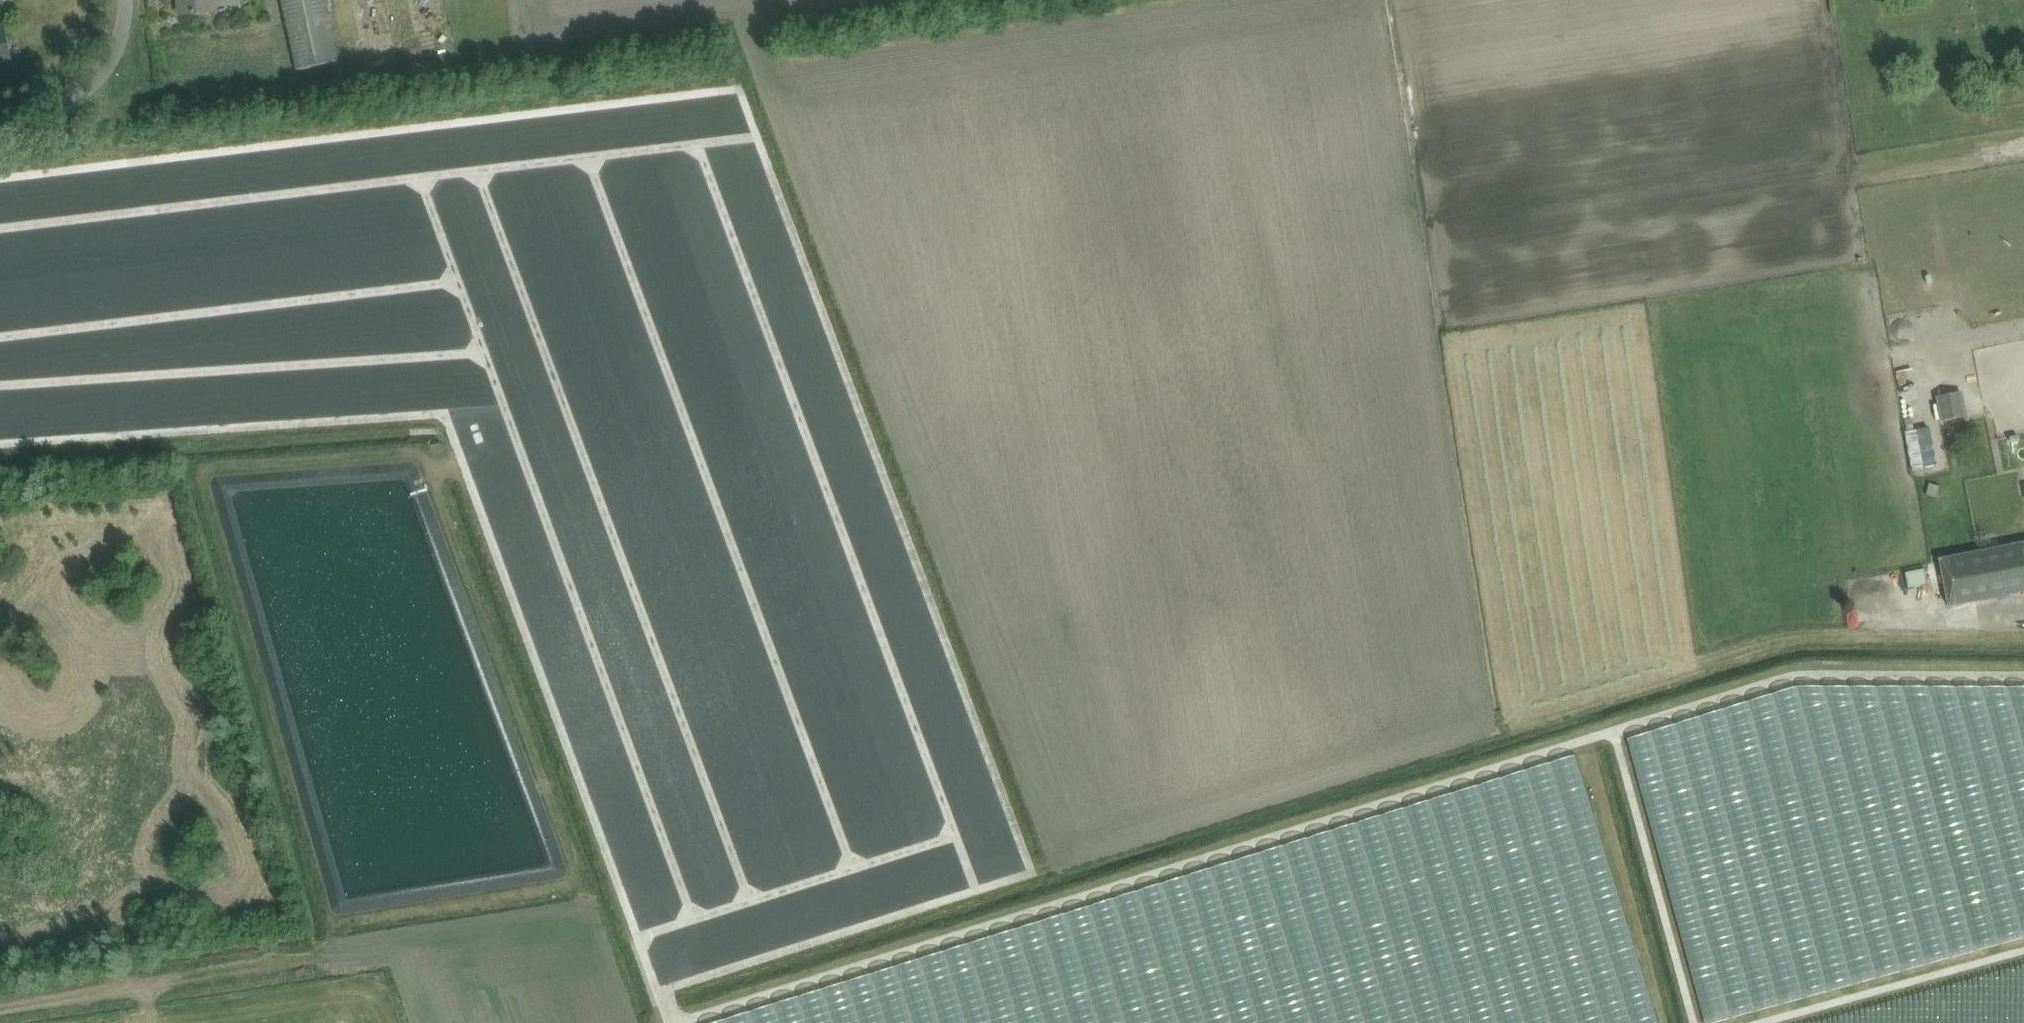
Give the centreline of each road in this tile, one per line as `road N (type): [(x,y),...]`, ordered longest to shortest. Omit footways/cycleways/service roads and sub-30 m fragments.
road 1 (unclassified): [(0,125),(76,109),(110,47),(115,0)]

